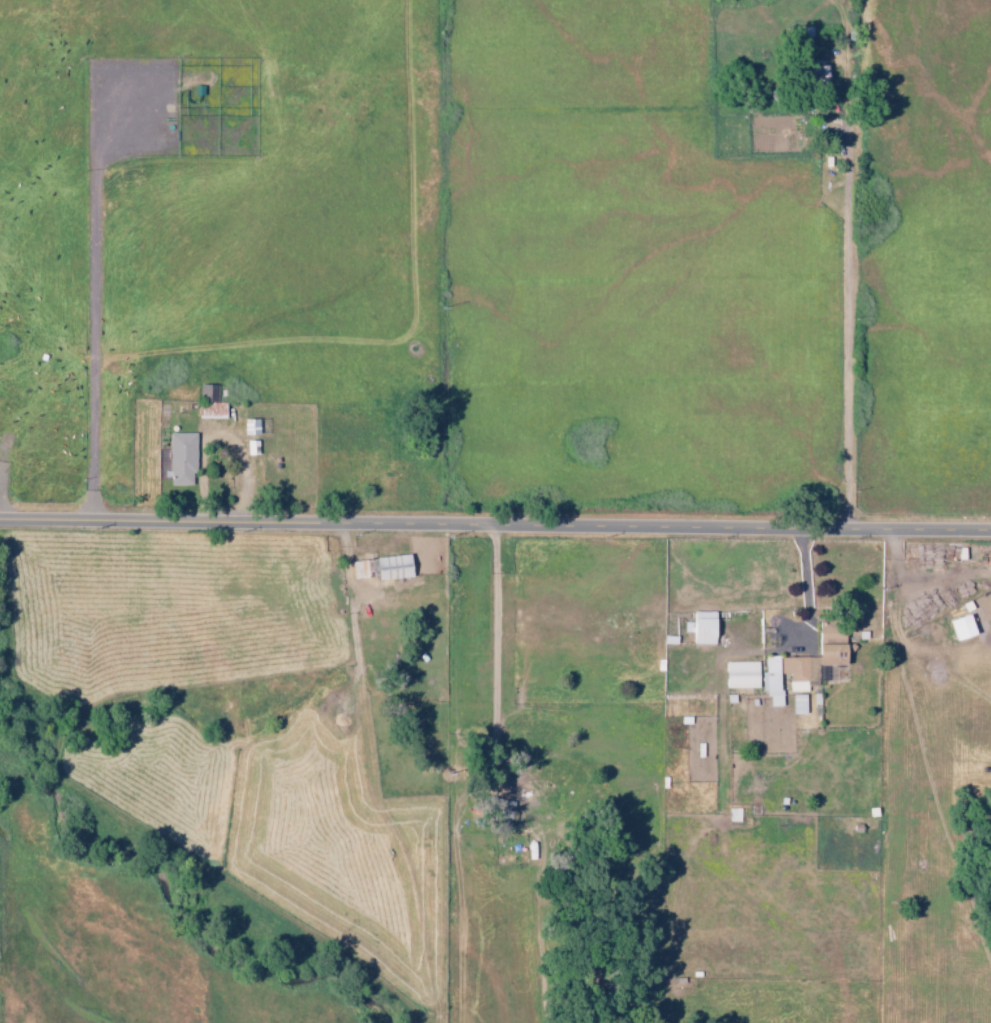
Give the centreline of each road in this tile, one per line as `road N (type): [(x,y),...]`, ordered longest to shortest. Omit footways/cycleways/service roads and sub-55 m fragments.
road 1 (tertiary): [(990,532),(0,521)]

